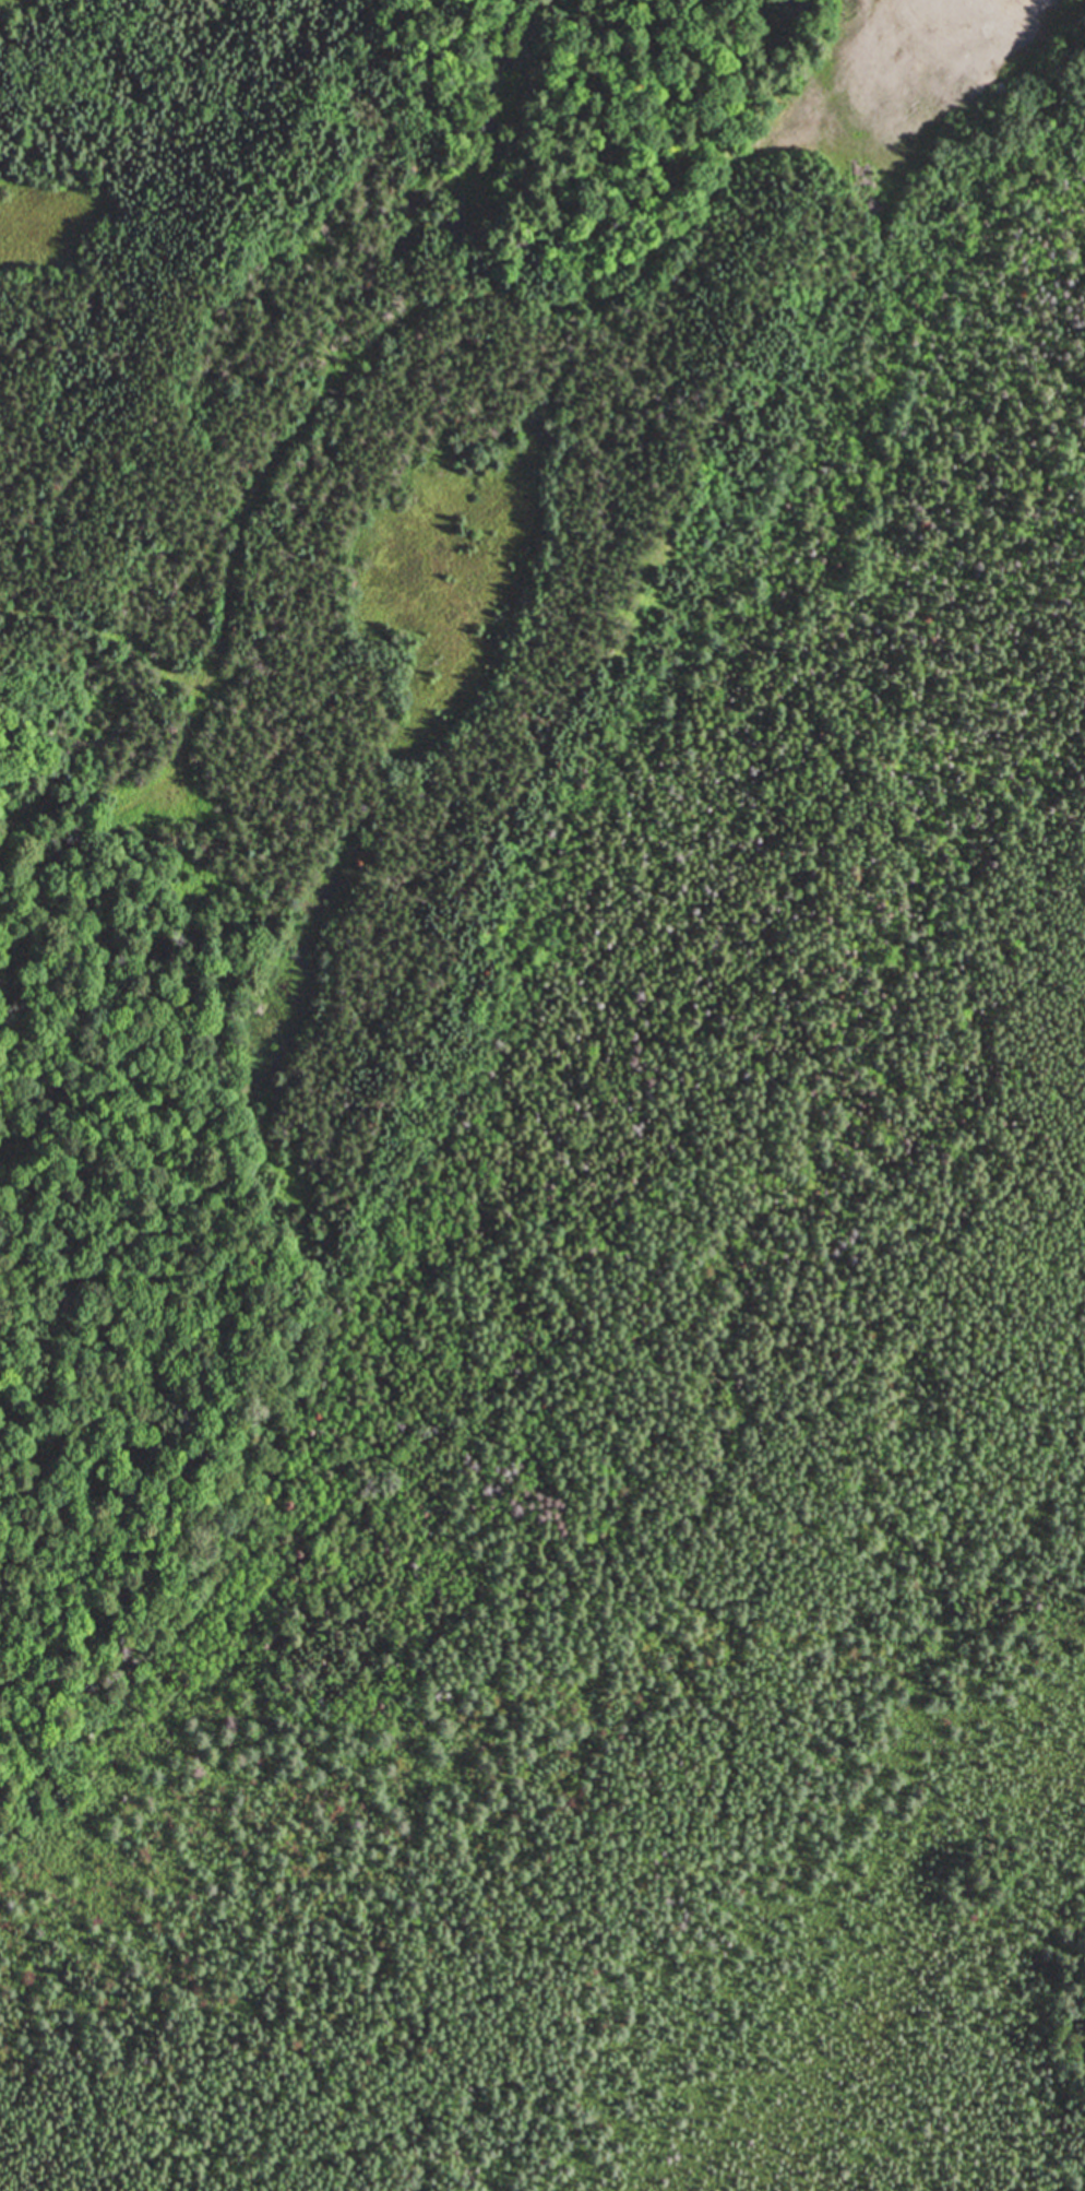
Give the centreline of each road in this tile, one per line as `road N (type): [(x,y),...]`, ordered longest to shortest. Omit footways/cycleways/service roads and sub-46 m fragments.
road 1 (residential): [(890,0),(822,107)]

